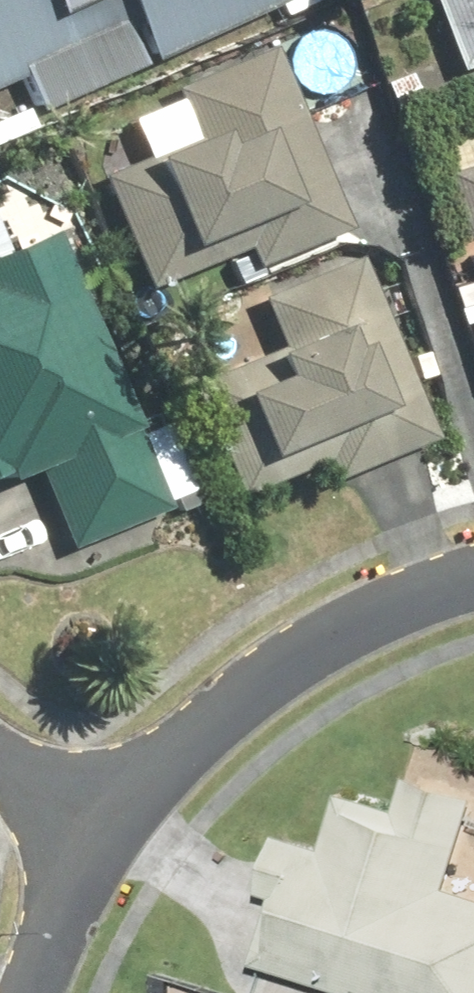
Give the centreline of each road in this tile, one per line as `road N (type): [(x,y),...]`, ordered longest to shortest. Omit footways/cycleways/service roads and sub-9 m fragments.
road 1 (residential): [(111,843),(240,703),(403,593),(473,578)]
road 2 (residential): [(35,992),(48,951),(111,843)]
road 3 (residential): [(0,741),(111,843)]

